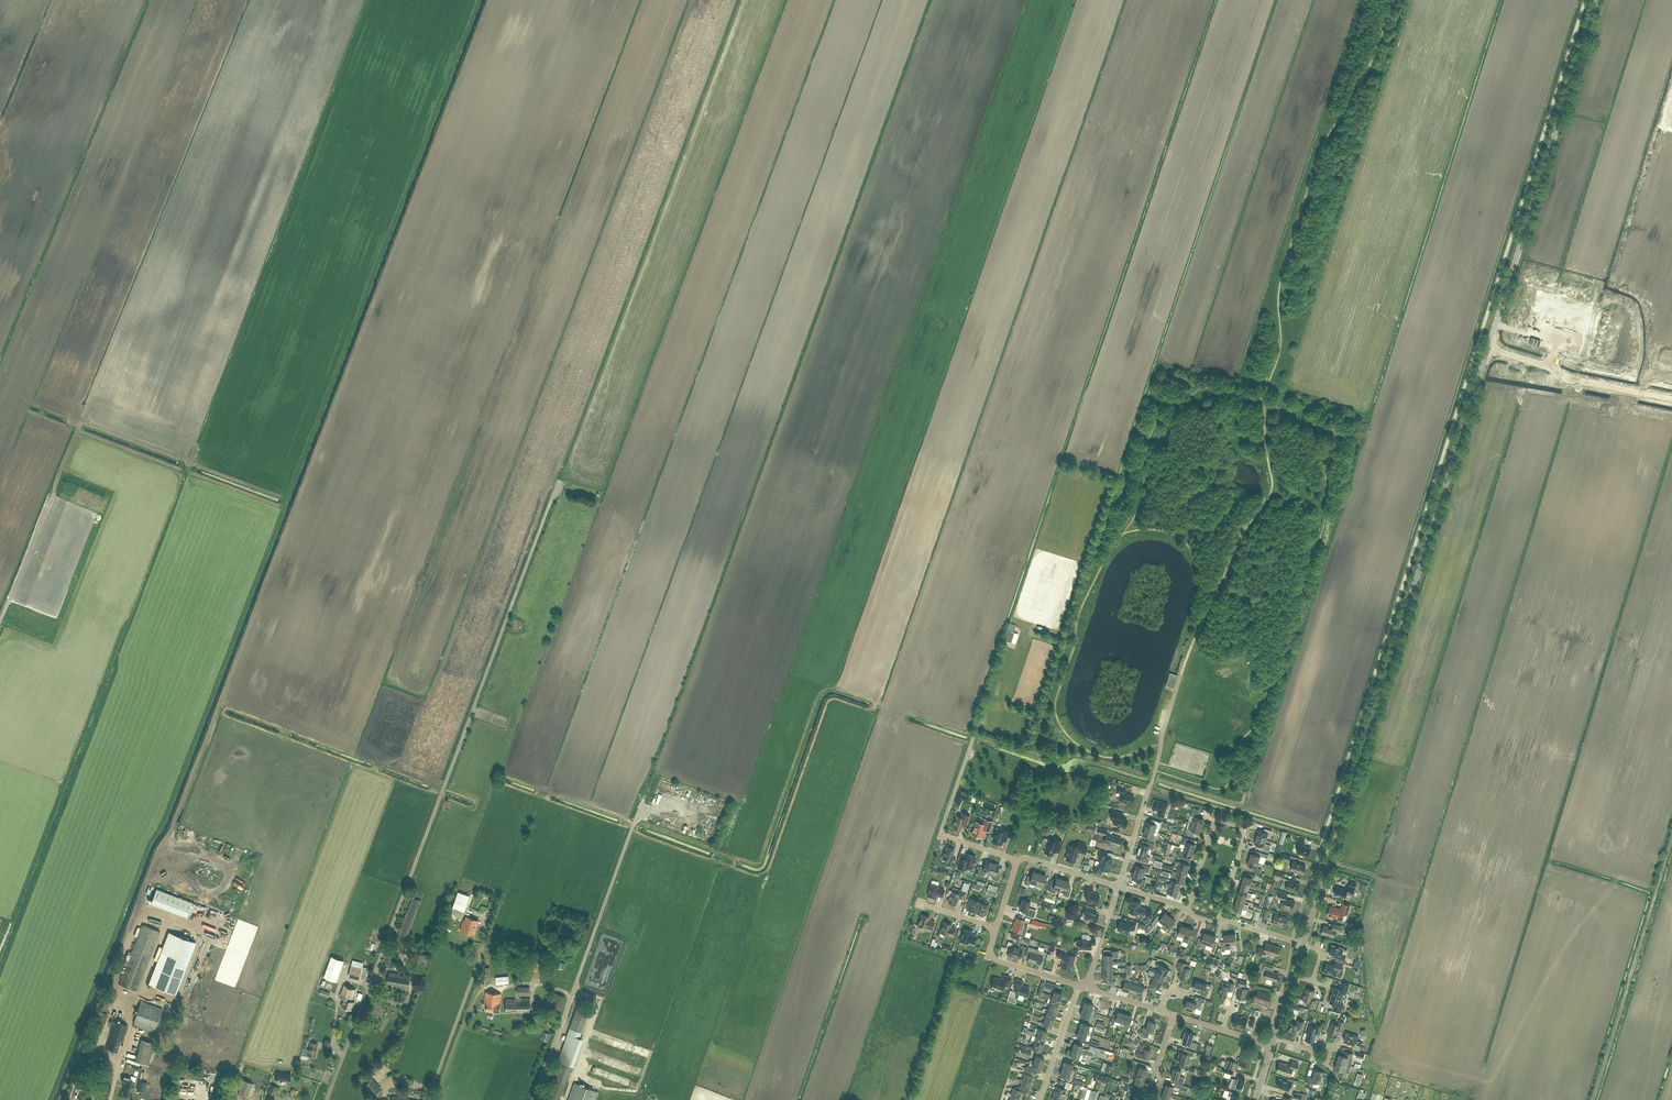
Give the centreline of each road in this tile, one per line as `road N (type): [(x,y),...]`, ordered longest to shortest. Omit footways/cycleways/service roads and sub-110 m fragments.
road 1 (tertiary): [(1303,944),(1488,350)]
road 2 (tertiary): [(1488,350),(1596,0)]
road 3 (residential): [(1219,919),(1242,842),(1233,825),(1214,828),(1188,909)]
road 4 (unclassified): [(1488,350),(1571,379),(1671,400)]
road 5 (residential): [(1118,886),(1160,744)]
road 6 (track): [(940,834),(974,734),(999,708)]
road 7 (track): [(635,825),(509,776)]
road 8 (residential): [(1039,1099),(1078,985)]
road 9 (residential): [(1078,985),(992,957),(996,928)]

